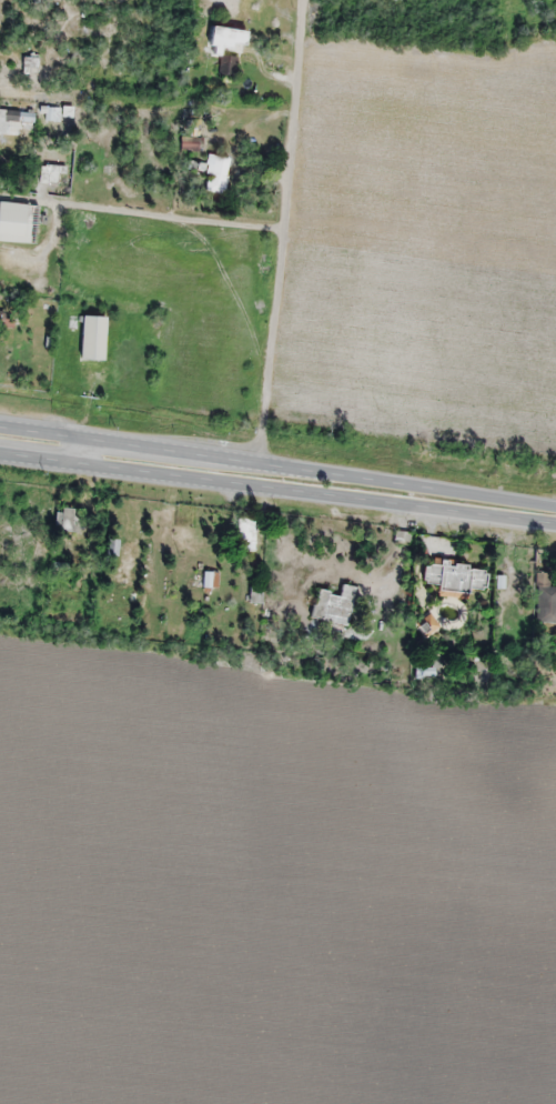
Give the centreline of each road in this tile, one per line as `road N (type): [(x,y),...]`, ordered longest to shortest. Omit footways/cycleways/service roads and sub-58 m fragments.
road 1 (residential): [(249,474),(286,227),(305,0)]

